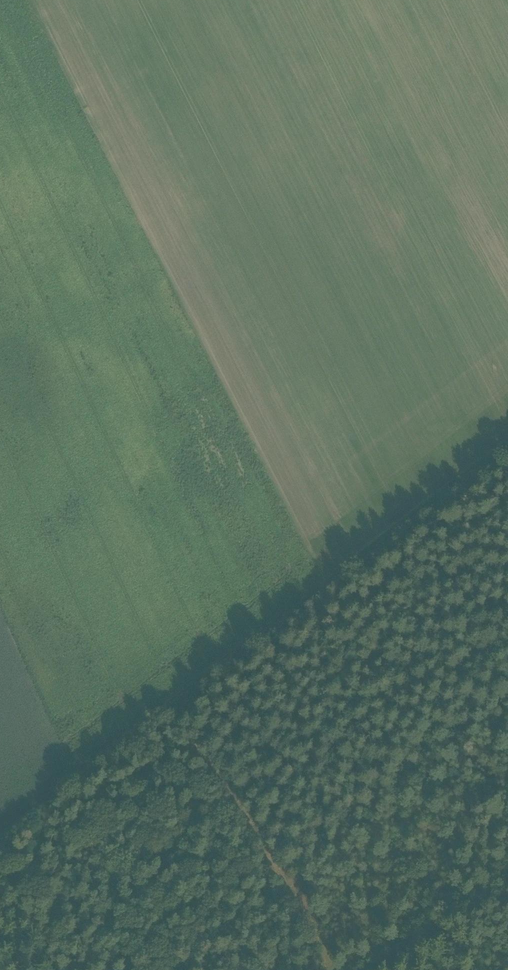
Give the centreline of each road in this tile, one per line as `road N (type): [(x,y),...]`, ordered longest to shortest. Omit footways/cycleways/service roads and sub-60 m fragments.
road 1 (track): [(0,836),(507,447)]
road 2 (track): [(267,842),(170,707)]
road 3 (track): [(333,969),(267,842)]

